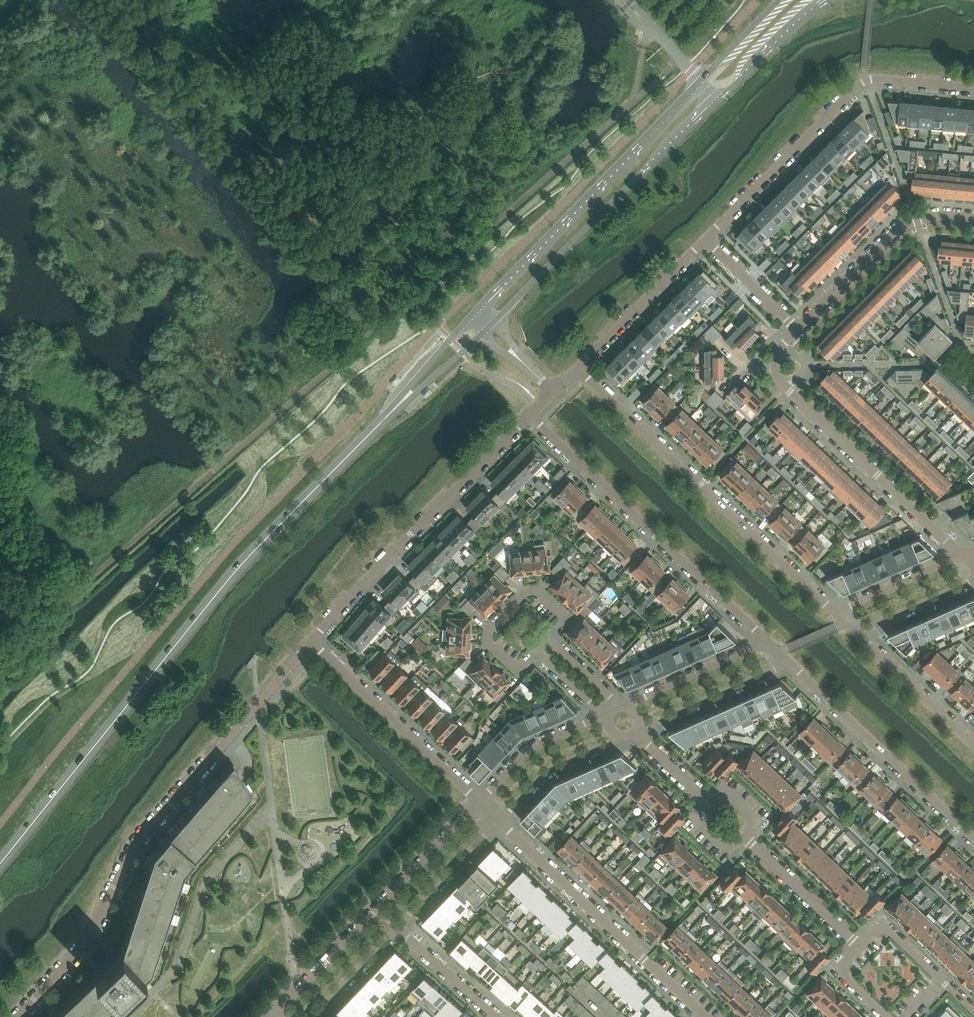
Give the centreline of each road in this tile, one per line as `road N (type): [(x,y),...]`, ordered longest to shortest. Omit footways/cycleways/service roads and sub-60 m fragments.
road 1 (secondary): [(0,864),(232,575),(391,412)]
road 2 (residential): [(17,1016),(90,935),(135,845),(313,645)]
road 3 (residential): [(833,613),(576,367)]
road 4 (residential): [(705,237),(857,85),(871,79),(973,88)]
road 5 (residential): [(527,416),(766,641)]
road 6 (secondary): [(700,80),(473,314)]
road 7 (secondary): [(488,329),(719,102)]
road 8 (residential): [(313,645),(527,416)]
road 9 (residential): [(962,555),(789,393),(776,368),(797,329)]
road 10 (residential): [(478,803),(274,1016)]
road 11 (residential): [(707,1016),(497,822)]
road 12 (residential): [(788,662),(973,841)]
road 13 (residential): [(478,803),(313,645)]
road 14 (residential): [(973,220),(935,217),(895,233),(797,329)]
road 15 (residential): [(550,639),(565,621),(539,591),(527,592),(489,633),(489,644),(516,669),(538,652)]
road 16 (residential): [(576,367),(705,237)]
road 17 (residential): [(637,730),(788,662)]
road 18 (residential): [(973,746),(855,634)]
road 19 (residential): [(766,641),(622,706)]
road 20 (residential): [(859,946),(746,838)]
road 21 (residential): [(602,715),(529,751),(478,803)]
road 22 (secondary): [(719,102),(831,0)]
road 23 (residential): [(497,822),(543,776),(618,737)]
road 24 (residential): [(397,929),(497,822)]
road 25 (residential): [(962,555),(833,613)]
road 26 (residential): [(397,929),(495,1016)]
road 27 (residential): [(797,329),(705,237)]
road 28 (residential): [(855,634),(973,581)]
road 29 (secondary): [(473,314),(391,412)]
road 30 (secondary): [(391,412),(488,329)]
road 31 (residential): [(313,1016),(397,929)]

